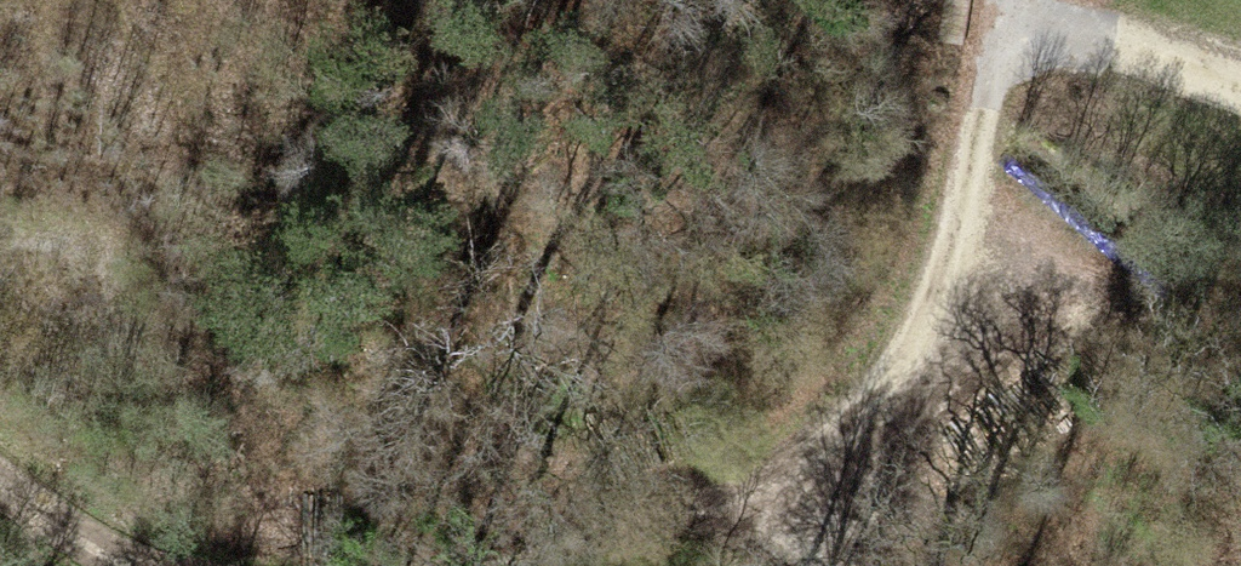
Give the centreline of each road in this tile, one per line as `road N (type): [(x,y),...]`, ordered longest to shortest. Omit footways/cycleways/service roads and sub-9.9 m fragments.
road 1 (track): [(1008,0),(1011,37),(923,334),(774,491),(514,565)]
road 2 (track): [(1011,37),(1114,39),(1240,86)]
road 3 (track): [(115,565),(0,481)]

